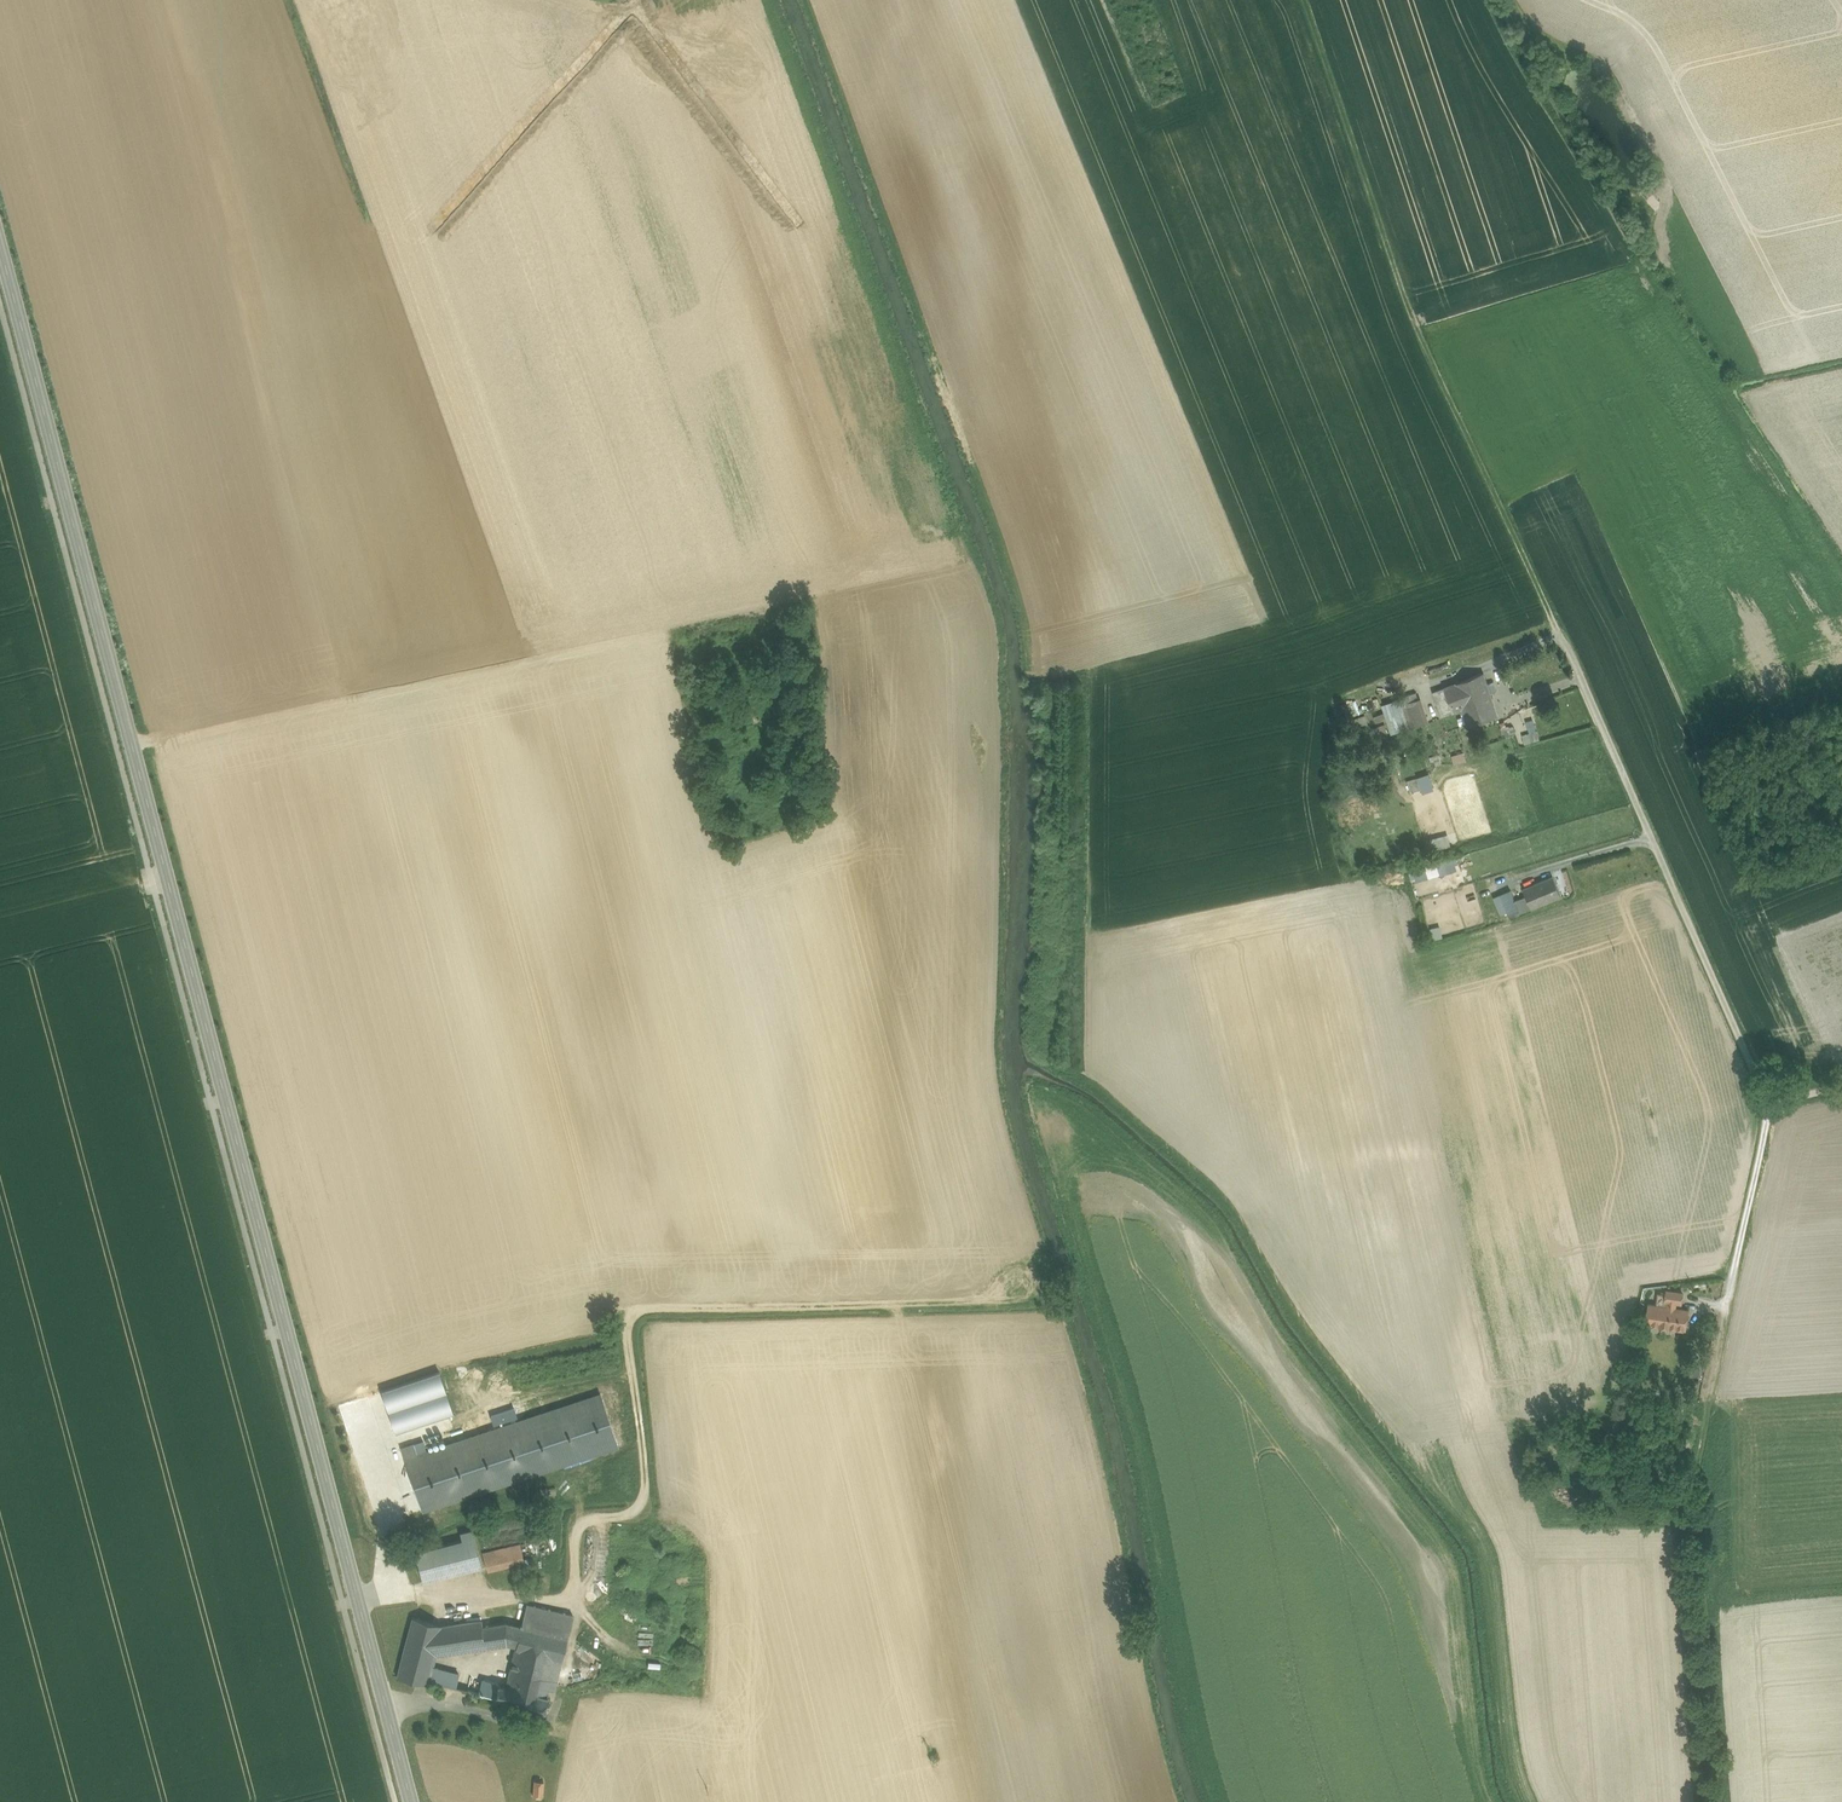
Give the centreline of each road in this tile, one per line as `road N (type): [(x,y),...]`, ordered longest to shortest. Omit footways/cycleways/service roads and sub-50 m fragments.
road 1 (tertiary): [(0,245),(411,1801)]
road 2 (track): [(1769,1104),(1692,1472),(1718,1801)]
road 3 (track): [(1308,0),(1410,308),(1553,621)]
road 4 (unclassified): [(1553,621),(1769,1104),(1841,1086)]

